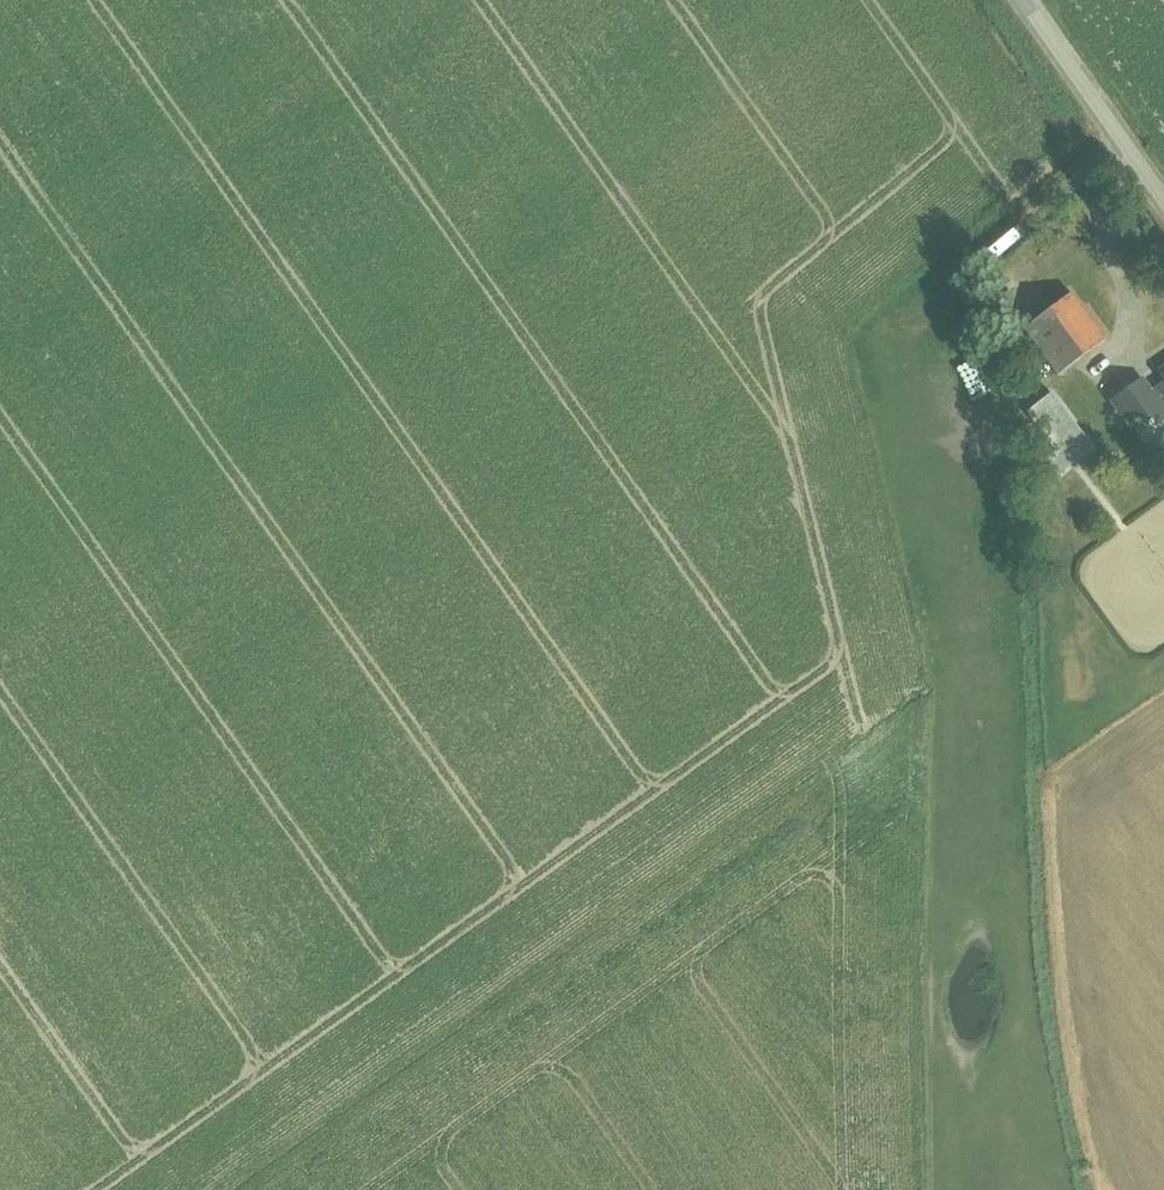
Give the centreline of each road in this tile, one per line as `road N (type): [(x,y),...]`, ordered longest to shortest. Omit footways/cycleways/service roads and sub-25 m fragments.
road 1 (unclassified): [(1023,0),(1163,202)]

